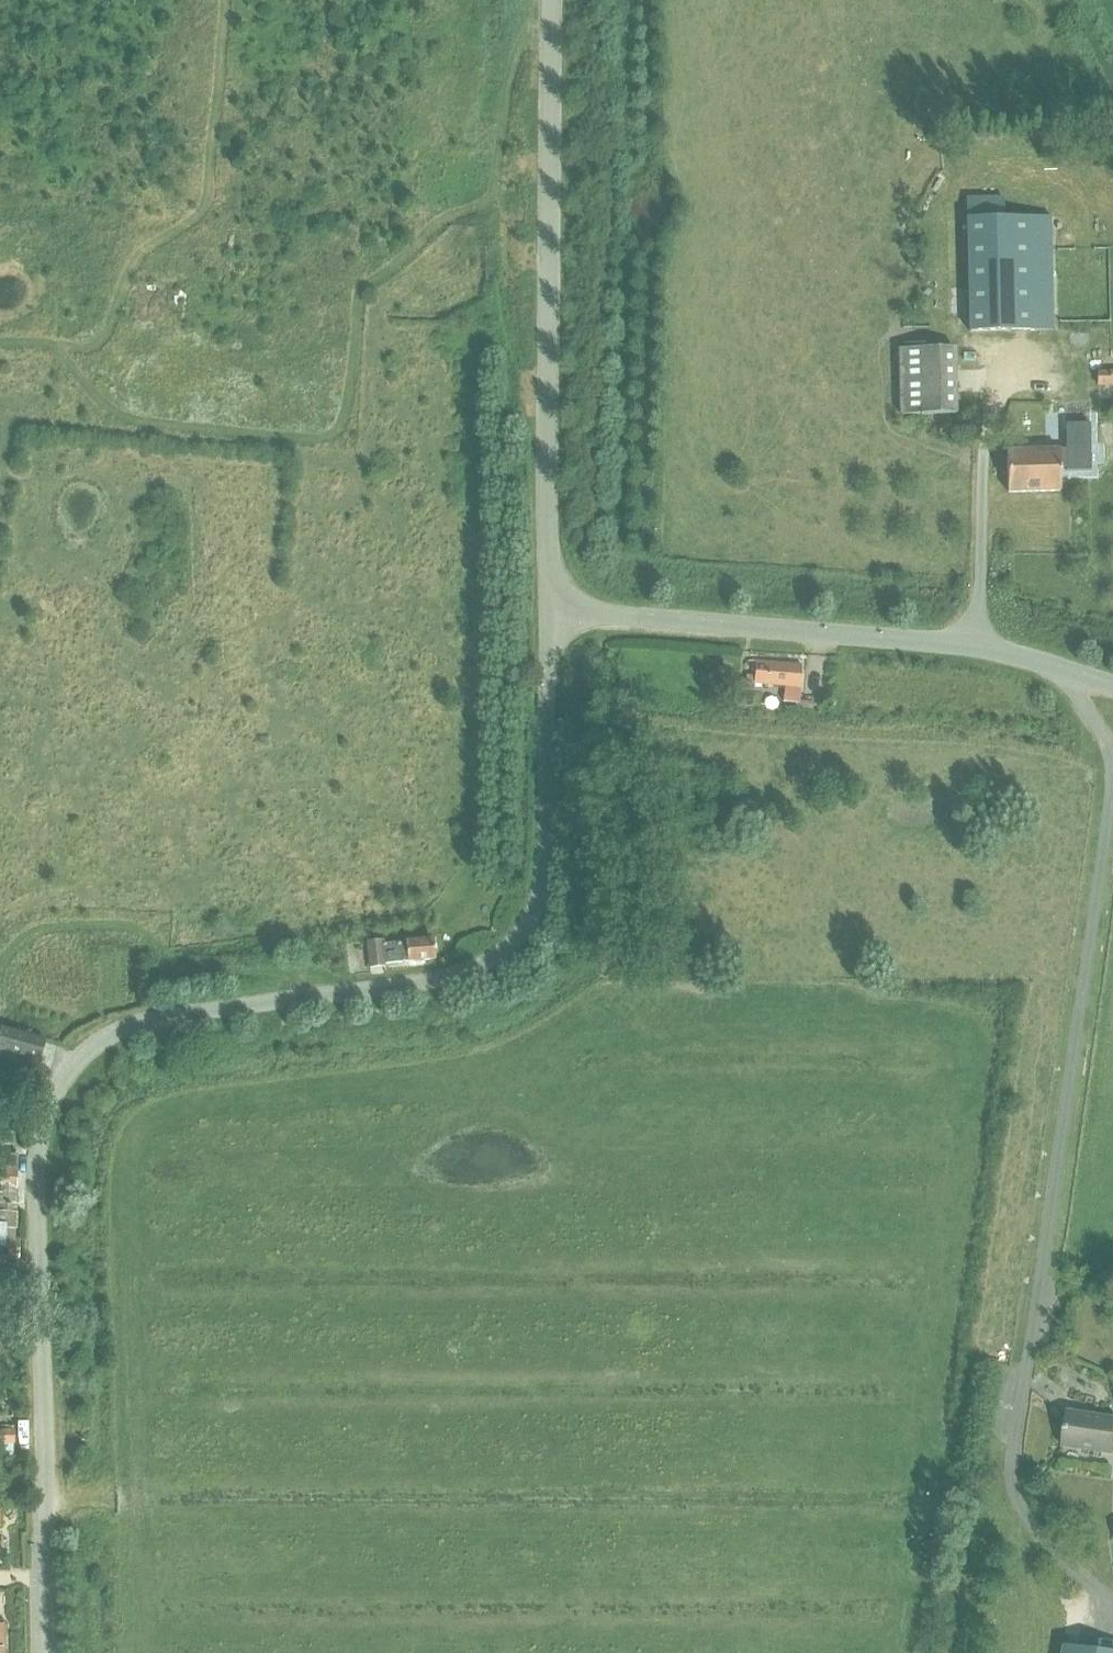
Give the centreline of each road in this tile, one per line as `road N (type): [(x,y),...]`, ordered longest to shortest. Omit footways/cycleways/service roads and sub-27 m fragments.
road 1 (unclassified): [(48,1652),(37,1185),(46,1110),(81,1056),(147,1021),(412,985),(465,972),(517,937),(544,885),(548,609)]
road 2 (unclassified): [(548,609),(551,0)]
road 3 (unclassified): [(1112,688),(975,649),(548,609)]
road 4 (track): [(448,221),(496,187),(514,89),(550,14)]

